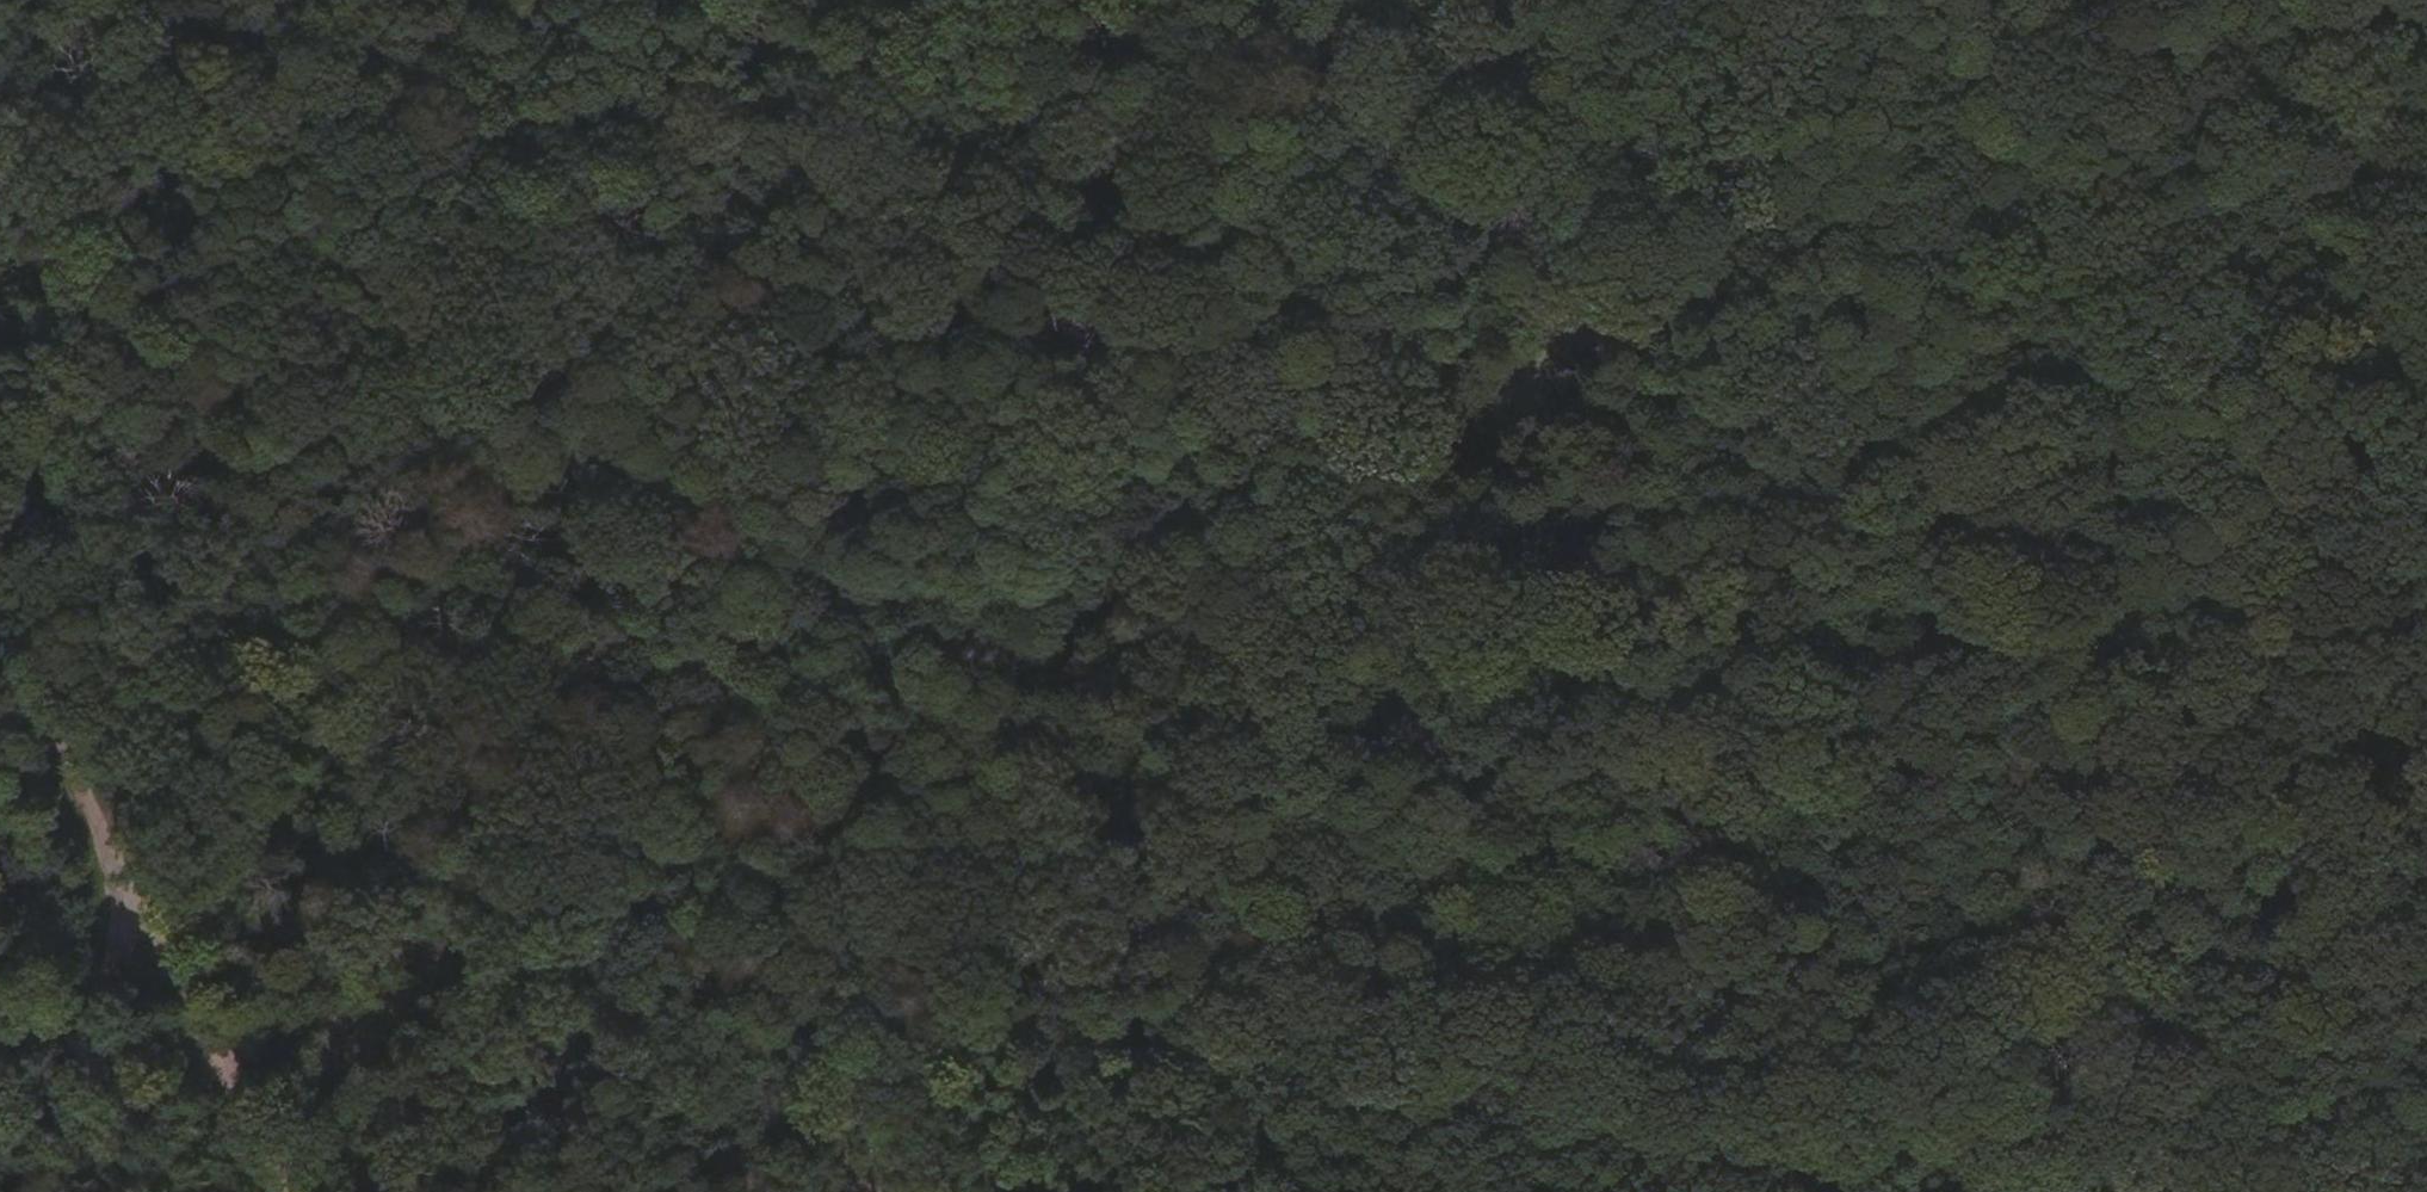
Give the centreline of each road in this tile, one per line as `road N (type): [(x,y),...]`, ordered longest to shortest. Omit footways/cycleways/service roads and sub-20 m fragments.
road 1 (unclassified): [(0,637),(88,814),(121,905),(111,976),(9,1191)]
road 2 (track): [(121,905),(152,929),(289,1191)]

